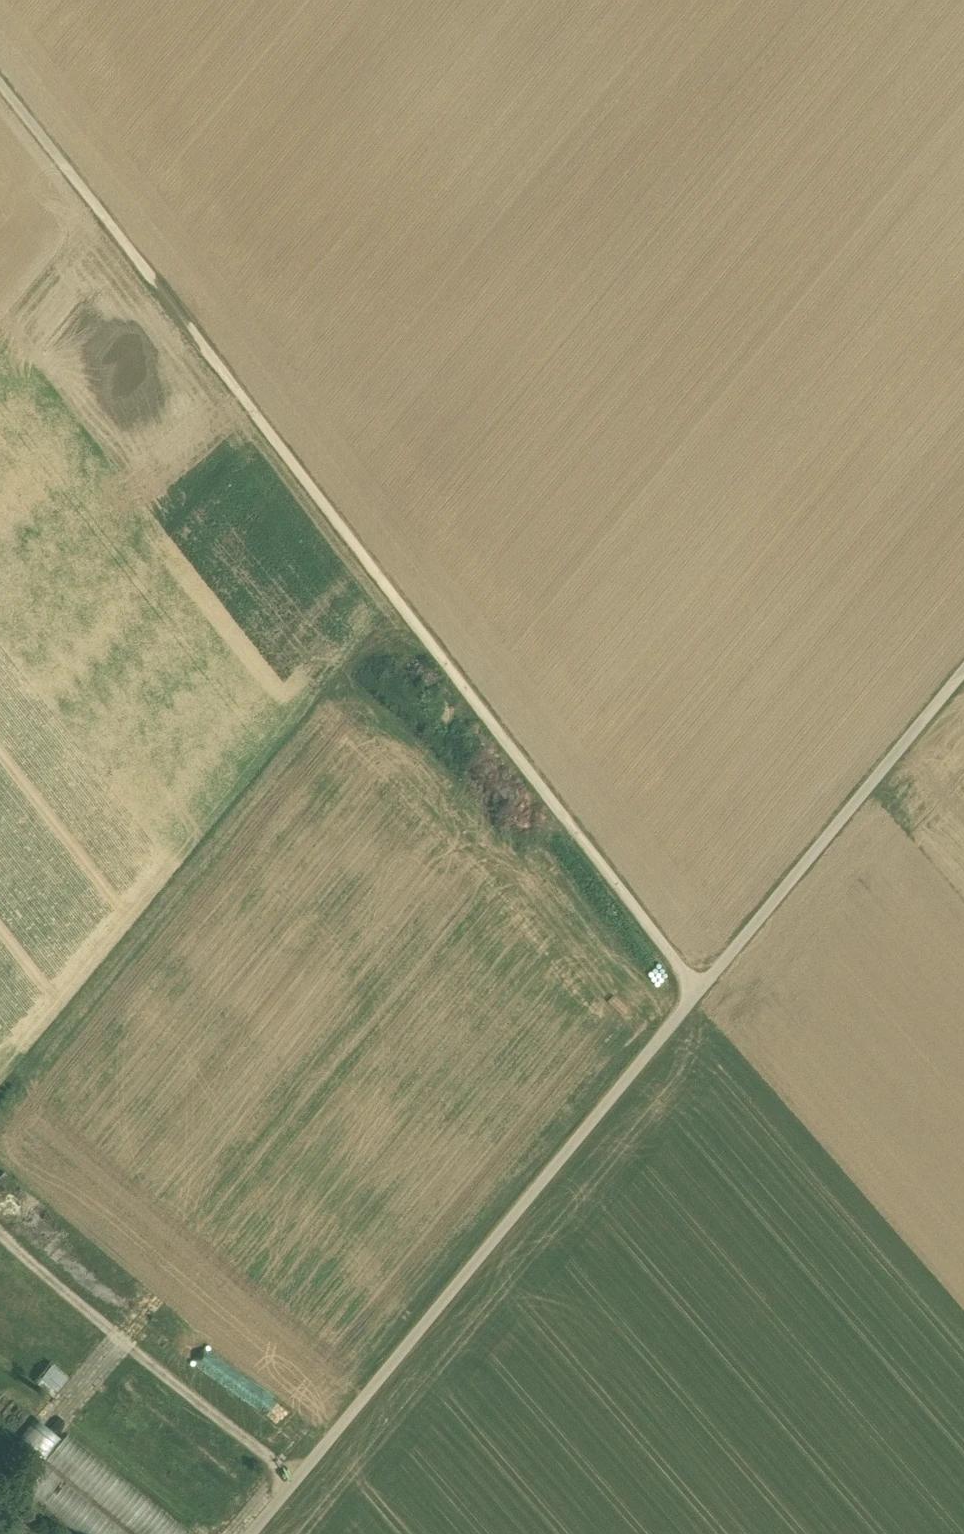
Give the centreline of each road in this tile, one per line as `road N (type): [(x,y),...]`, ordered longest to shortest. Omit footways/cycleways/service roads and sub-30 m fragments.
road 1 (track): [(689,998),(676,966),(0,75)]
road 2 (unclassified): [(249,1533),(963,666)]
road 3 (track): [(689,998),(963,1318)]

